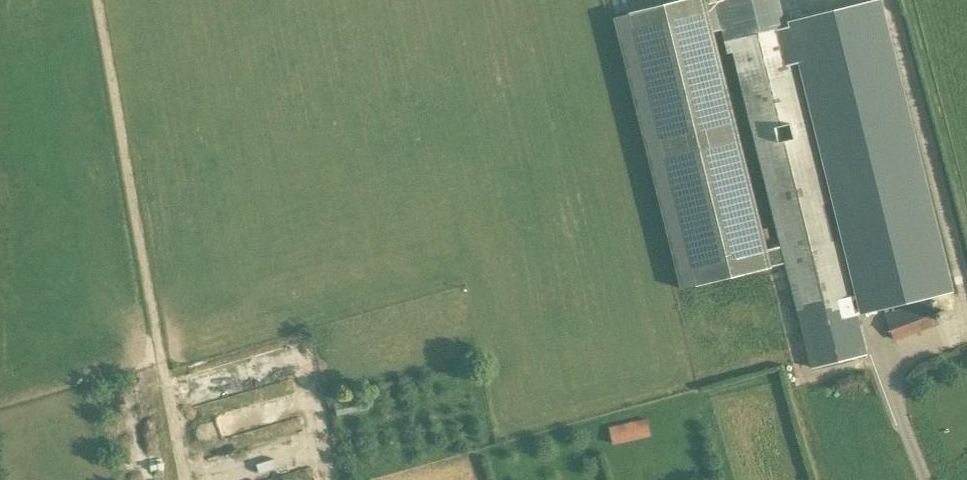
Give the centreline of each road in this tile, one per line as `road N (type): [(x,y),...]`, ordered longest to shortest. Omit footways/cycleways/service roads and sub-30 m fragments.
road 1 (track): [(96,0),(185,479)]

